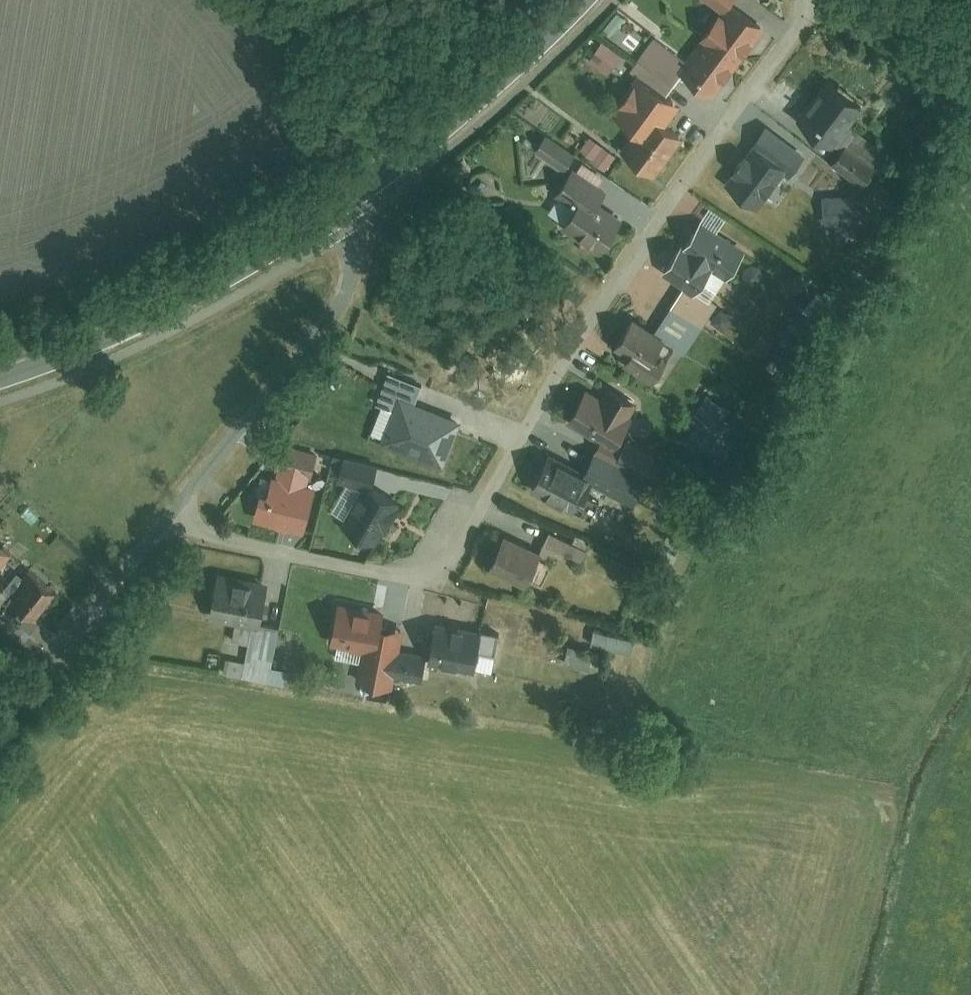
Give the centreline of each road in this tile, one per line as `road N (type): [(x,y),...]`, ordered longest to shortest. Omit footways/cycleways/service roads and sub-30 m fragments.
road 1 (residential): [(815,0),(626,270),(458,547),(423,577),(366,573),(159,522)]
road 2 (tertiary): [(0,379),(164,313),(351,206)]
road 3 (unclassified): [(351,206),(352,258),(320,338),(159,522)]
road 4 (tertiary): [(351,206),(549,40),(586,0)]
road 5 (unclassified): [(159,522),(0,719)]
road 6 (track): [(970,77),(842,5),(817,2)]

